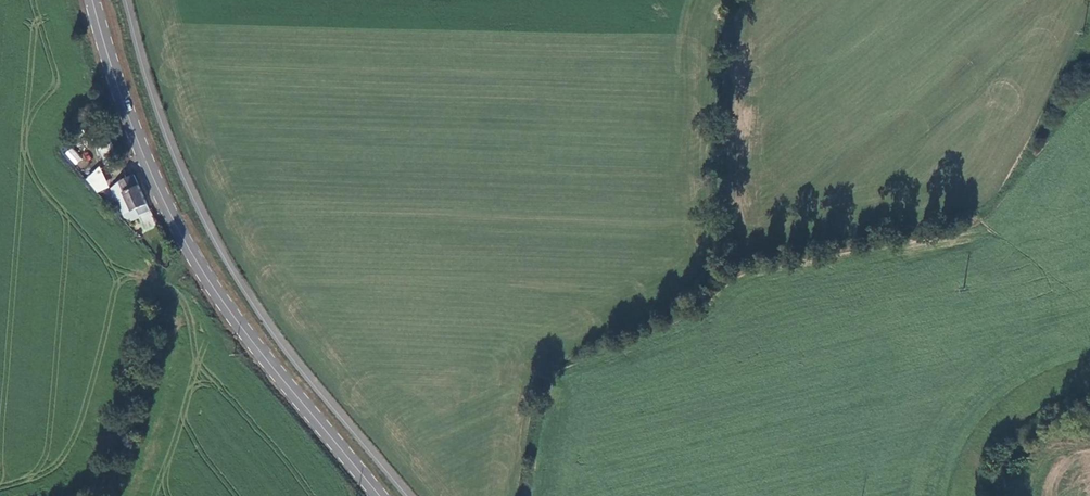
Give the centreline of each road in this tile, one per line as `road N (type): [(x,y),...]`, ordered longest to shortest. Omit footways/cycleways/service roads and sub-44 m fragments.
road 1 (secondary): [(379,495),(197,263),(145,158),(93,0)]

